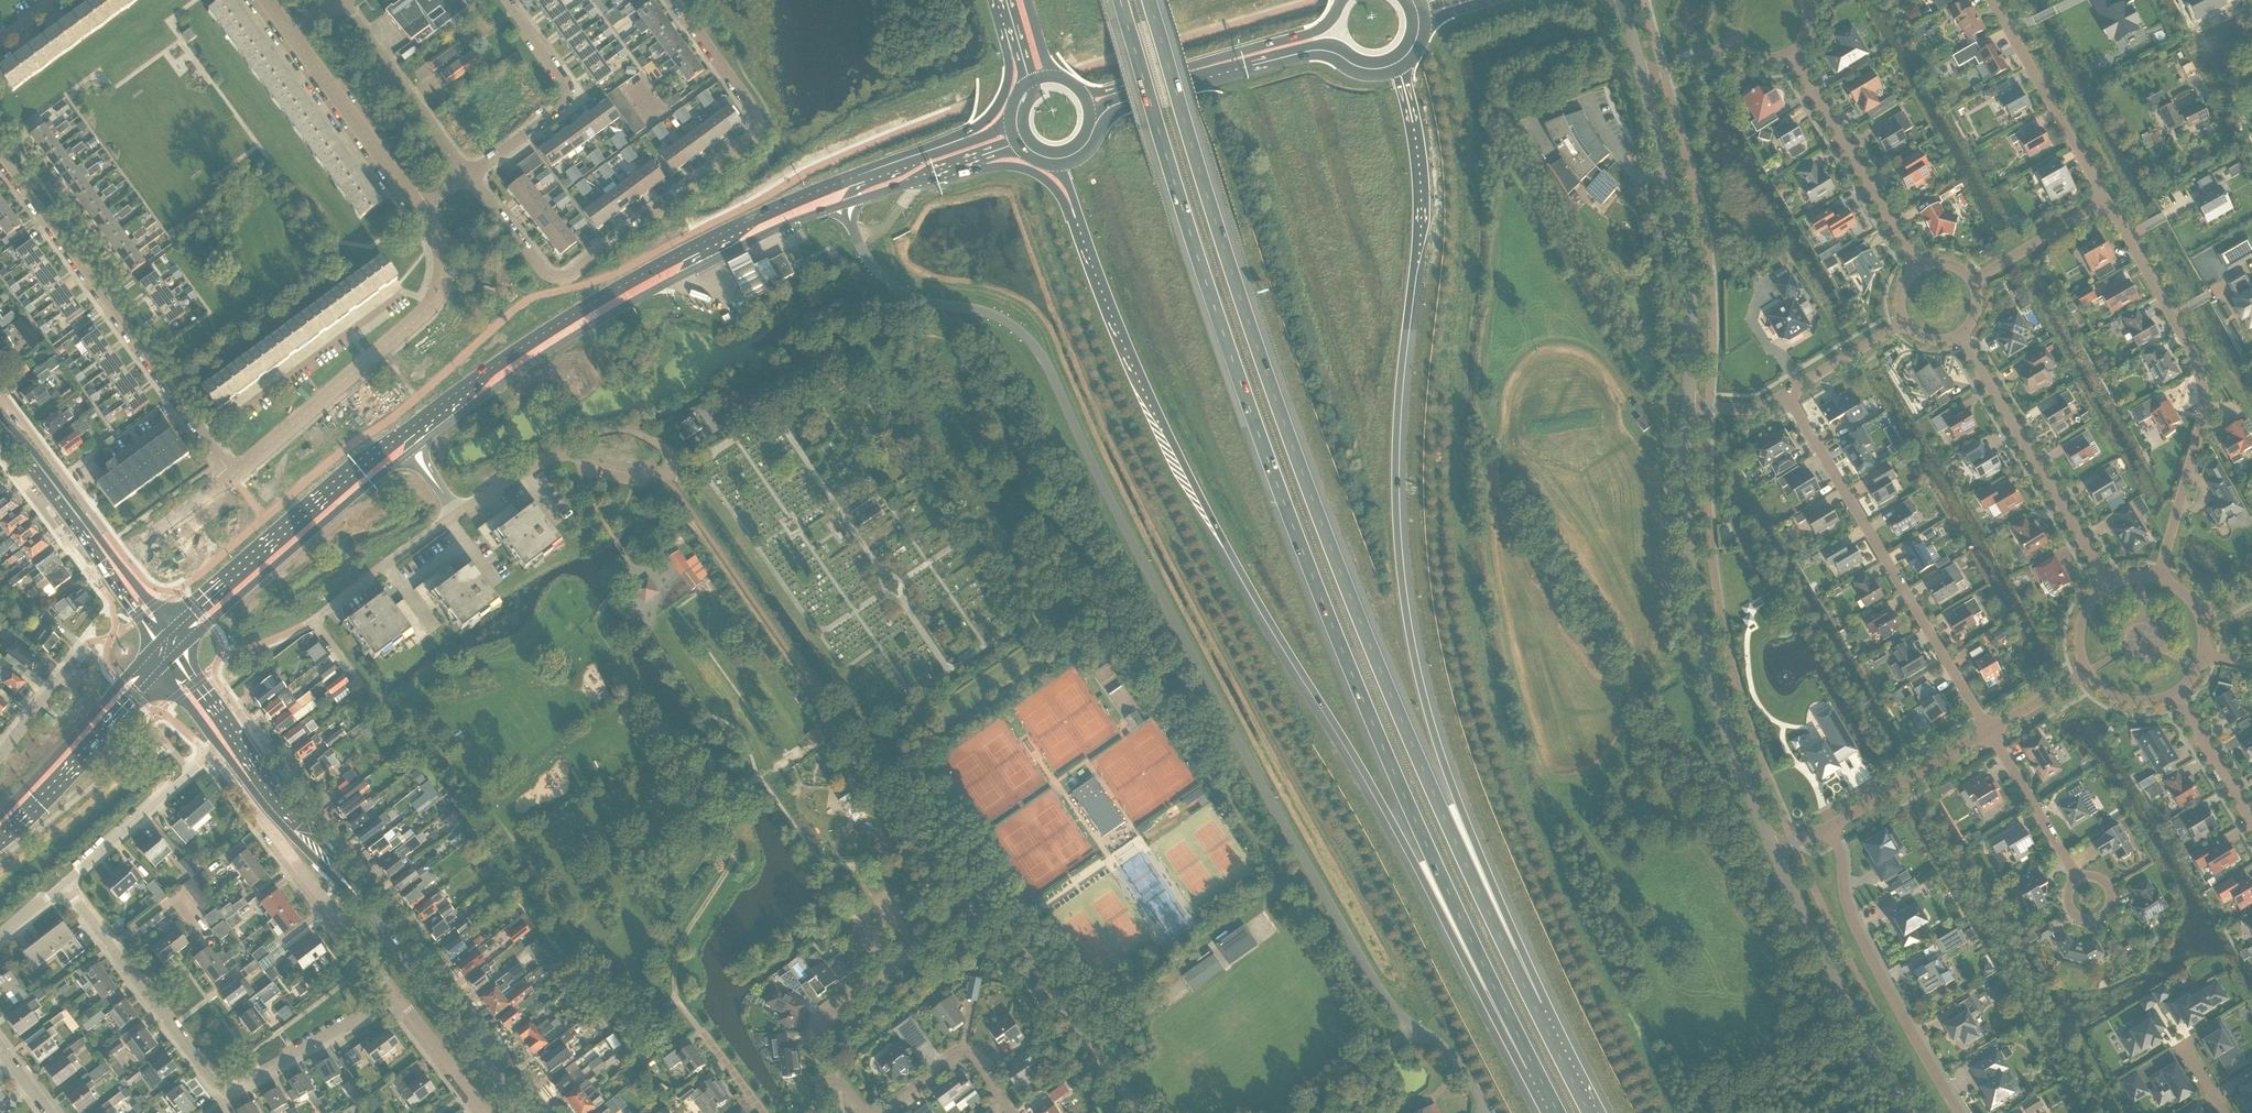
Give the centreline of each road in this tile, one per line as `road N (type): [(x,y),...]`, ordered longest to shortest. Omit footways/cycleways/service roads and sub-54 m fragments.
road 1 (motorway): [(1120,0),(1237,373),(1327,615),(1534,1067)]
road 2 (motorway): [(1534,1005),(1441,808),(1260,362),(1149,0)]
road 3 (unclassified): [(846,204),(867,257),(887,282),(928,301),(992,313),(1041,354),(1131,542),(1375,984),(1411,1030)]
road 4 (motorway): [(1082,223),(1144,380),(1214,524),(1534,1067)]
road 5 (motorway): [(1534,1005),(1442,758),(1404,602),(1395,460),(1417,220),(1410,131)]
road 6 (unclassified): [(418,319),(233,475),(0,157)]
road 7 (secondary): [(846,183),(701,245),(580,310),(414,431)]
road 8 (secondary): [(415,447),(541,356),(644,295),(846,204)]
road 9 (unclassified): [(1688,407),(1699,615),(1717,696),(1775,853)]
road 10 (unclassified): [(556,280),(758,132),(756,113),(672,0)]
road 11 (residential): [(2159,579),(2201,425),(2202,382),(2107,202)]
road 12 (residential): [(1989,731),(1785,394)]
road 13 (residential): [(397,996),(225,1090),(209,1080),(111,949)]
road 14 (residential): [(544,1112),(321,821)]
road 15 (tertiary): [(523,1112),(342,877),(301,836)]
road 16 (unclassified): [(1643,78),(1687,265),(1688,407)]
road 17 (secondary): [(414,431),(168,632)]
road 18 (residential): [(1959,1112),(1851,918),(1829,826)]
road 19 (secondary): [(178,652),(415,447)]
road 20 (residential): [(209,753),(397,996)]
road 21 (unclassified): [(1775,853),(1912,1112)]
road 22 (residential): [(2109,585),(1961,333)]
road 23 (secondary): [(1342,0),(1311,33),(1083,96)]
road 24 (unclassified): [(822,1083),(817,1025),(972,910),(996,912)]
road 25 (secondary): [(1005,28),(1009,77),(990,117),(846,183)]
road 26 (residential): [(1919,268),(1790,55)]
road 27 (residential): [(467,175),(566,108),(569,96),(505,0)]
road 28 (residential): [(1139,1112),(996,912)]
road 29 (secondary): [(0,840),(164,667)]
road 30 (residential): [(2107,202),(1992,0)]
road 31 (secondary): [(153,647),(0,815)]
road 32 (unclassified): [(419,212),(292,37)]
road 33 (unclassified): [(467,175),(341,1)]
road 34 (residential): [(63,884),(209,753)]
road 35 (residential): [(1012,1112),(972,1054),(955,1055),(888,1110),(868,1112)]
road 36 (residential): [(1989,731),(1829,826)]
road 37 (unclassified): [(314,620),(459,515)]
road 38 (unclassified): [(96,534),(100,524),(0,398)]
road 39 (residential): [(2075,879),(1989,731)]
road 40 (unclassified): [(105,568),(93,575),(0,453)]
road 41 (secondary): [(1011,123),(860,179)]
road 42 (secondary): [(1240,70),(1326,44),(1365,63),(1392,58)]
road 43 (secondary): [(1240,70),(1319,55),(1363,74),(1395,71)]
road 44 (residential): [(1790,55),(1773,62),(1733,46),(1643,78)]
road 45 (residential): [(1972,282),(2107,202)]
road 46 (residential): [(2174,693),(2251,823)]
road 47 (residential): [(321,821),(242,716),(228,726)]
road 48 (residential): [(397,996),(486,1112)]
road 49 (residential): [(1785,394),(1906,322)]
road 50 (unclassified): [(556,280),(467,175)]
road 51 (residential): [(0,755),(85,649)]
road 52 (unclassified): [(566,453),(591,436),(636,432),(665,451),(663,475)]
road 53 (secondary): [(846,204),(972,163)]
road 54 (motorway): [(972,163),(1038,175),(1082,223)]
road 55 (residential): [(111,949),(178,896),(203,933)]
road 56 (unclassified): [(459,515),(566,453)]
road 57 (tertiary): [(168,632),(96,534)]
road 58 (unclassified): [(418,319),(443,279),(441,244),(419,212)]
road 59 (motorway): [(1590,1112),(1534,1005)]

